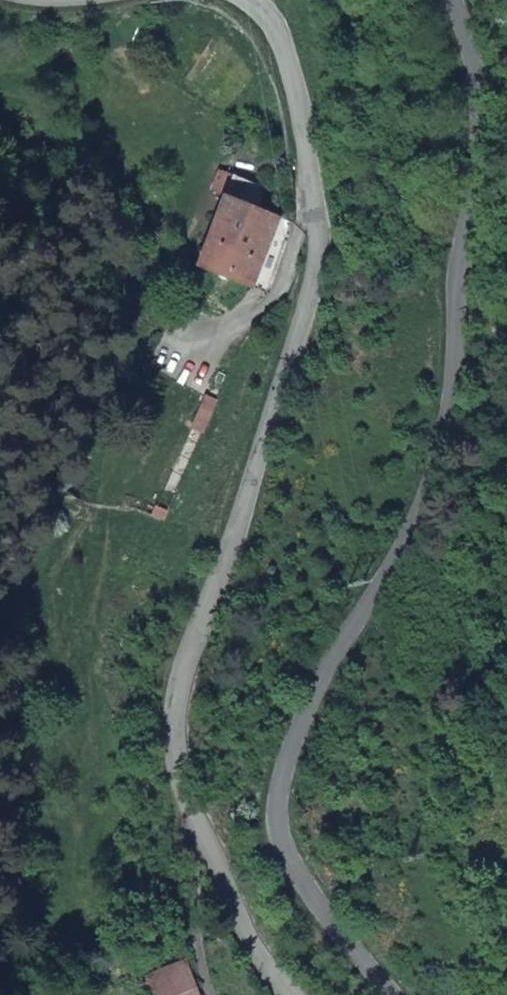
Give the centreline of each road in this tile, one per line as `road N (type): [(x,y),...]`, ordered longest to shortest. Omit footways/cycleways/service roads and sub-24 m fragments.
road 1 (residential): [(457,0),(468,20),(469,221),(428,493),(309,697),(277,801),(298,873),(394,994)]
road 2 (tertiary): [(250,0),(288,56),(313,167),(312,273),(177,721),(189,791),(255,946),(297,994)]

